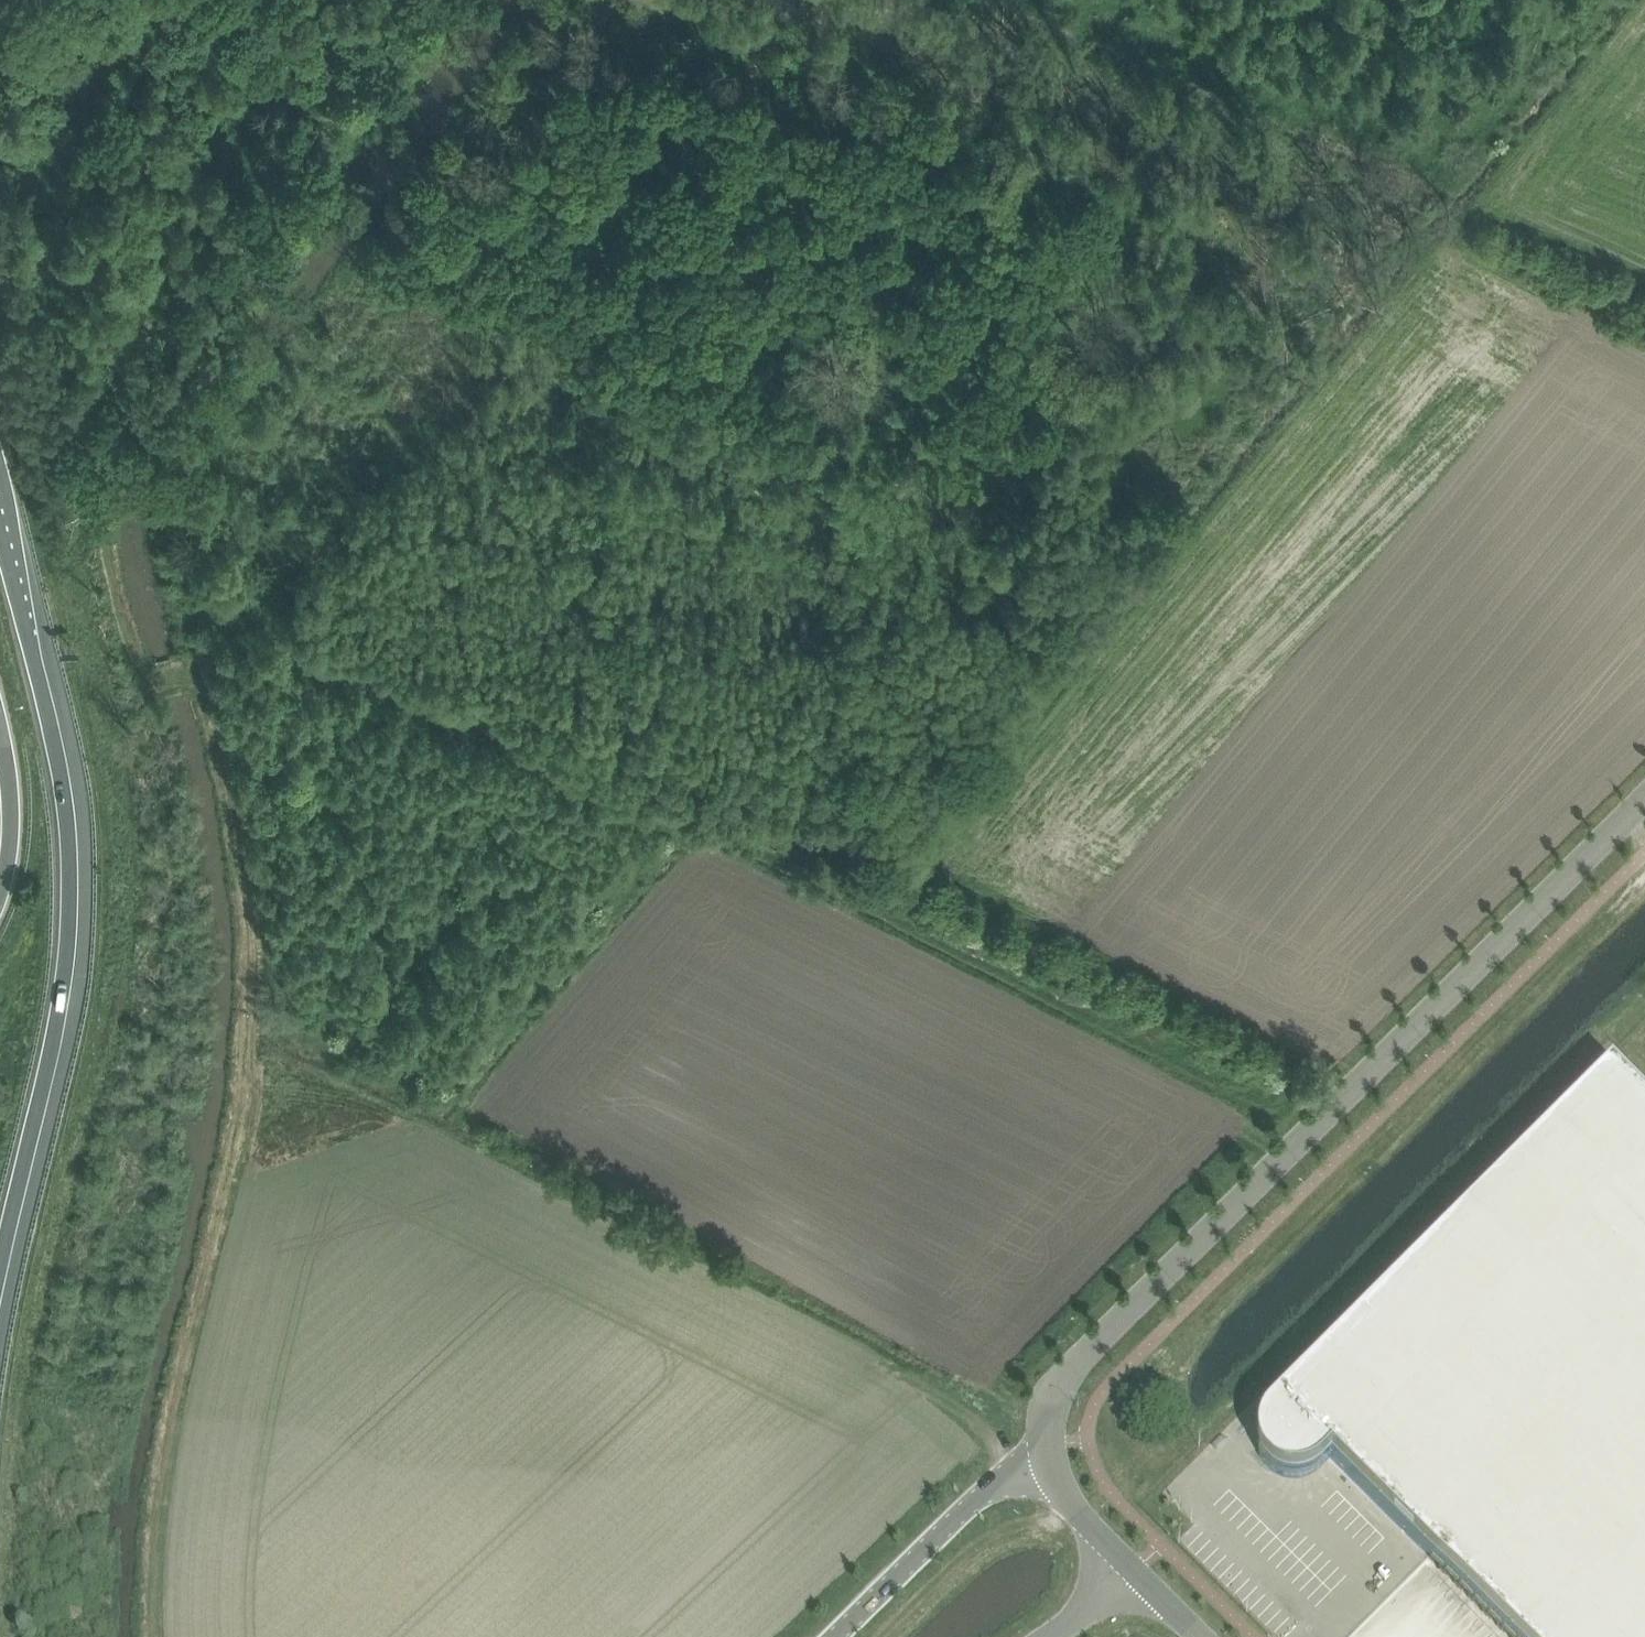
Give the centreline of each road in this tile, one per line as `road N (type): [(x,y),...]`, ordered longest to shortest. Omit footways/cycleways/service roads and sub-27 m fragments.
road 1 (unclassified): [(1050,1452),(1045,1411),(1072,1364),(1644,801)]
road 2 (motorway): [(0,1268),(52,1042),(69,896),(59,763),(0,518)]
road 3 (unclassified): [(835,1636),(992,1483),(1050,1452)]
road 4 (motorway): [(0,726),(12,810),(0,894)]
road 5 (unclassified): [(1136,1573),(1061,1492),(1050,1452)]

